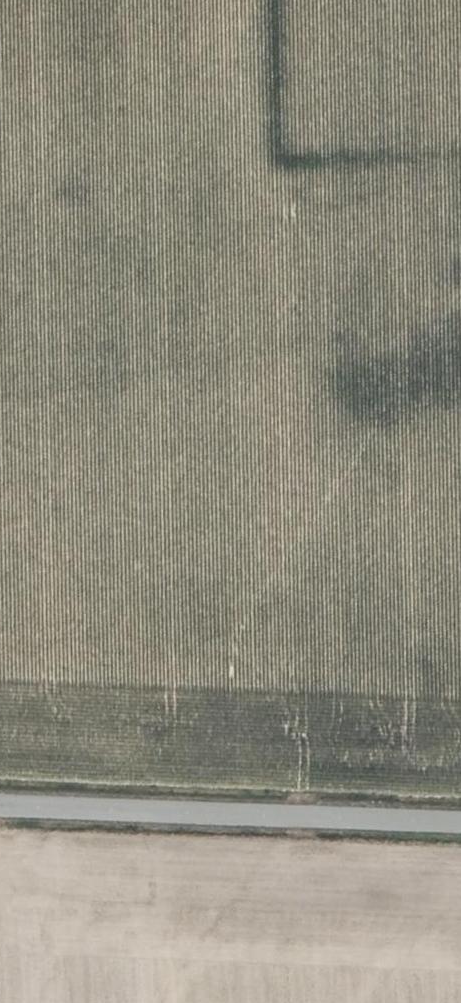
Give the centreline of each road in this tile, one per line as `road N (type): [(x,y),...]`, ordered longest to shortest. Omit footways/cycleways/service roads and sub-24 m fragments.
road 1 (tertiary): [(460,835),(0,814)]

